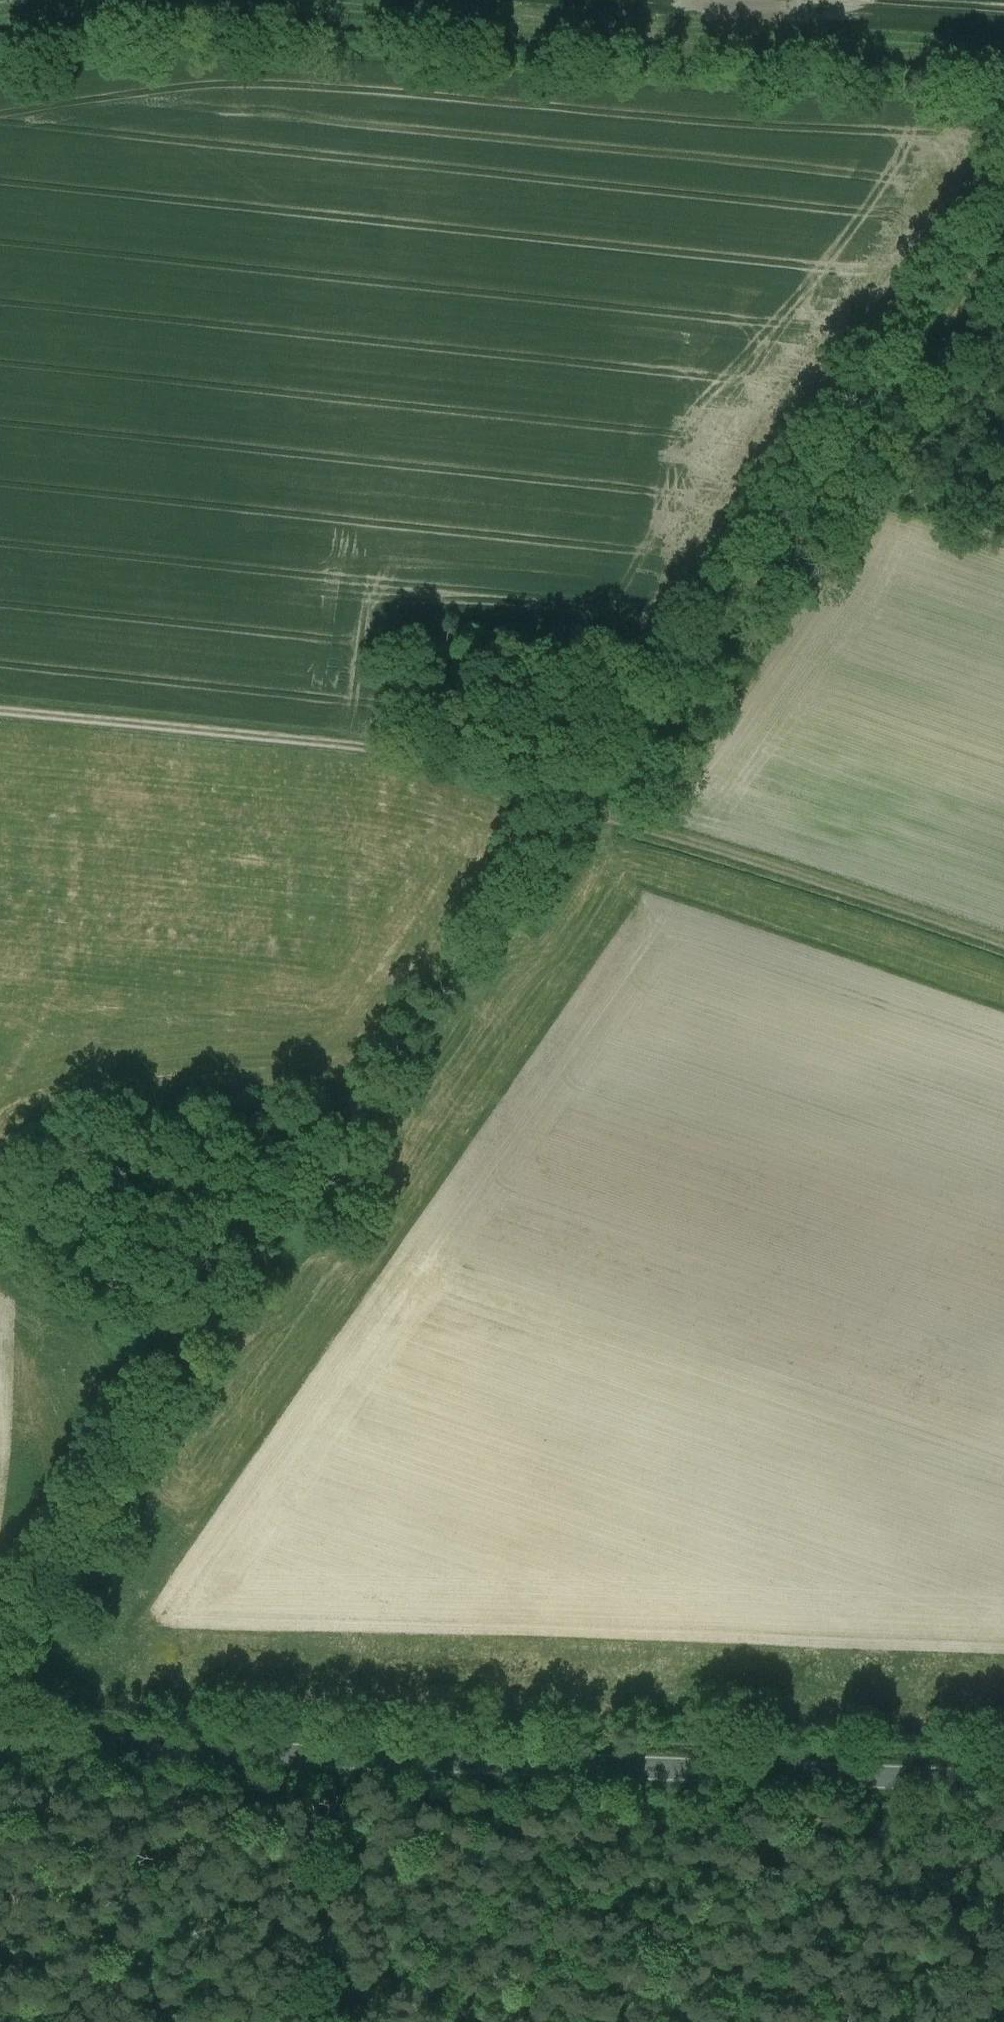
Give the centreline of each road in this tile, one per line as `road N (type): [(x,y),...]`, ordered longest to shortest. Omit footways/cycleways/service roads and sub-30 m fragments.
road 1 (track): [(0,711),(393,752),(1003,948)]
road 2 (tertiary): [(1003,1783),(0,1743)]

